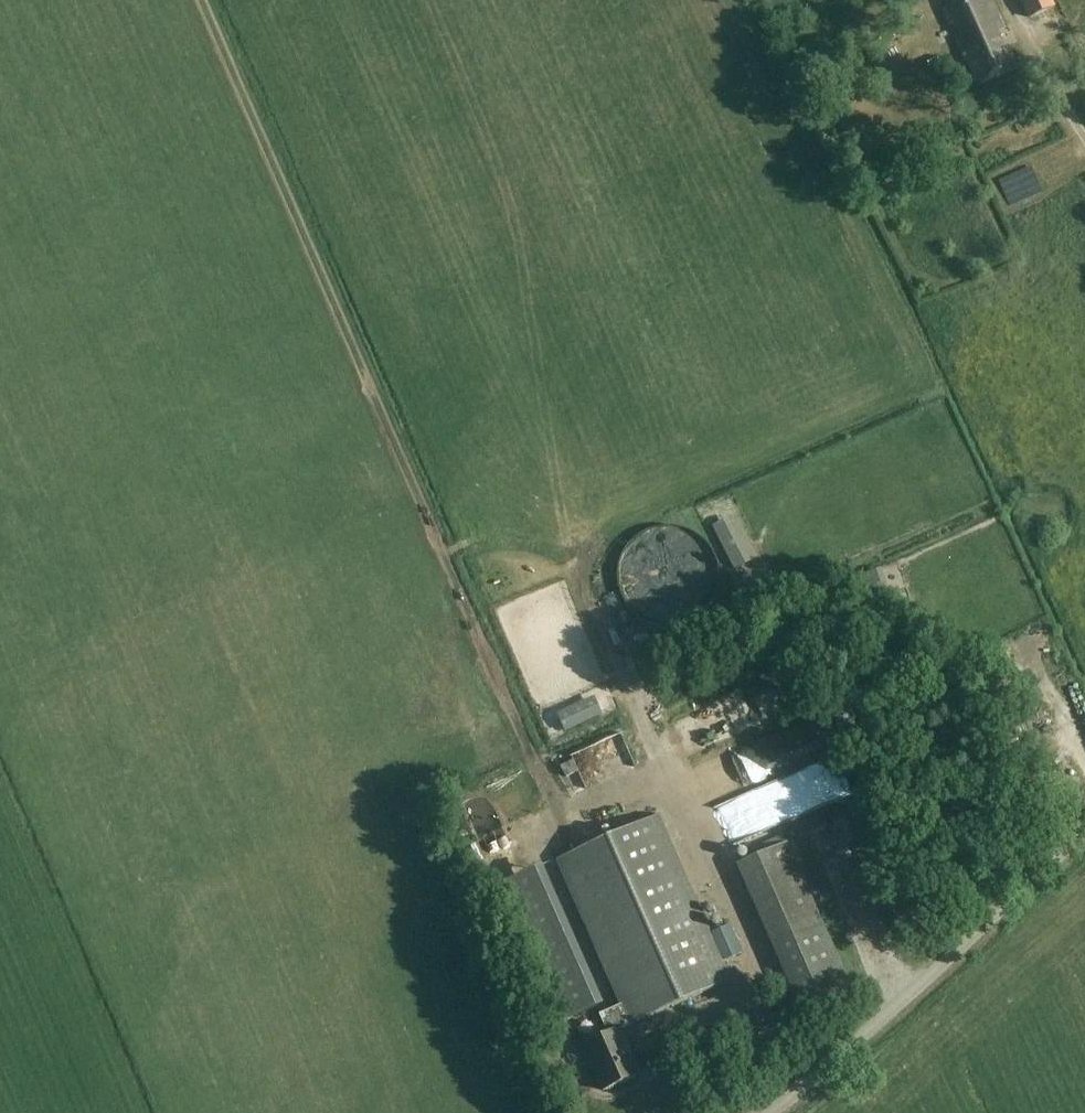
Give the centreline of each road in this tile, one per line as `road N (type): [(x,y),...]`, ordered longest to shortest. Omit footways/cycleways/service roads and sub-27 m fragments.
road 1 (unclassified): [(771,1112),(1084,830)]

